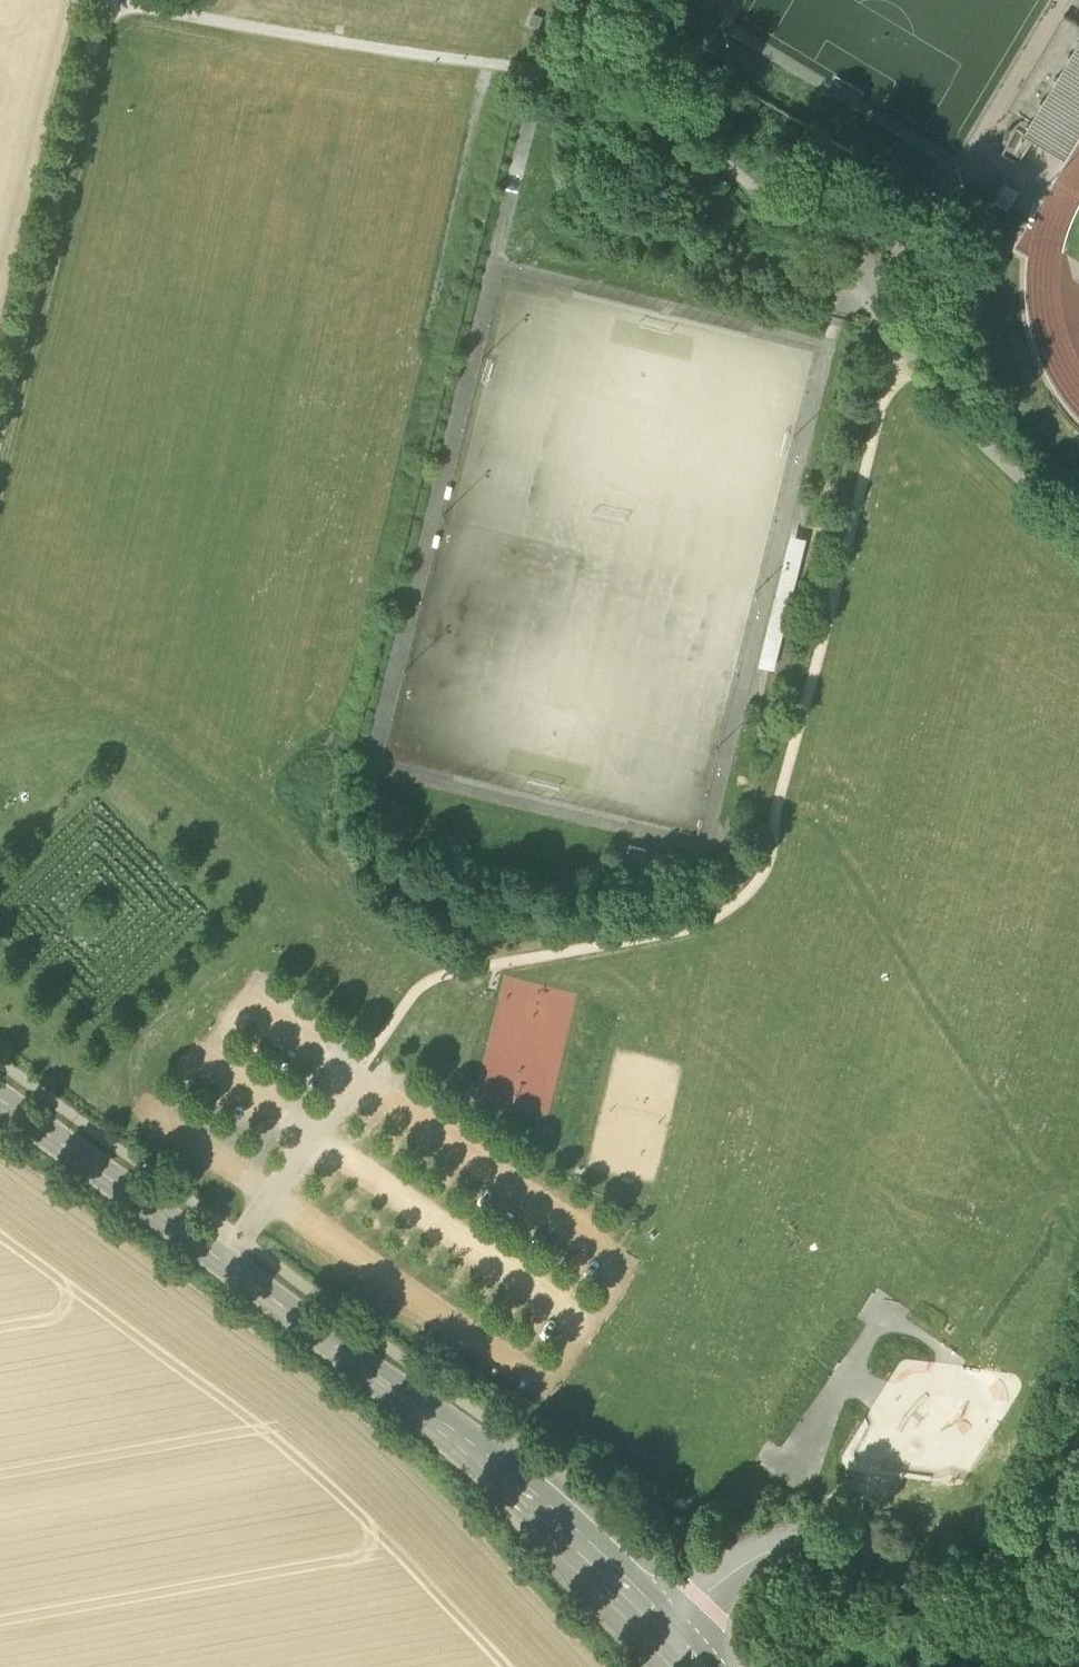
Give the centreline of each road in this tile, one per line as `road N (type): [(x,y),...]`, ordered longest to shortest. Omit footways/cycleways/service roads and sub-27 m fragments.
road 1 (residential): [(666,1615),(518,1479),(0,1102)]
road 2 (track): [(107,0),(543,73),(637,101),(763,185),(842,290)]
road 3 (unclassified): [(666,1615),(762,1550),(796,1540),(851,1549),(949,1602),(996,1603),(1019,1591),(1035,1567),(1078,1457)]
road 4 (track): [(0,434),(107,0)]

